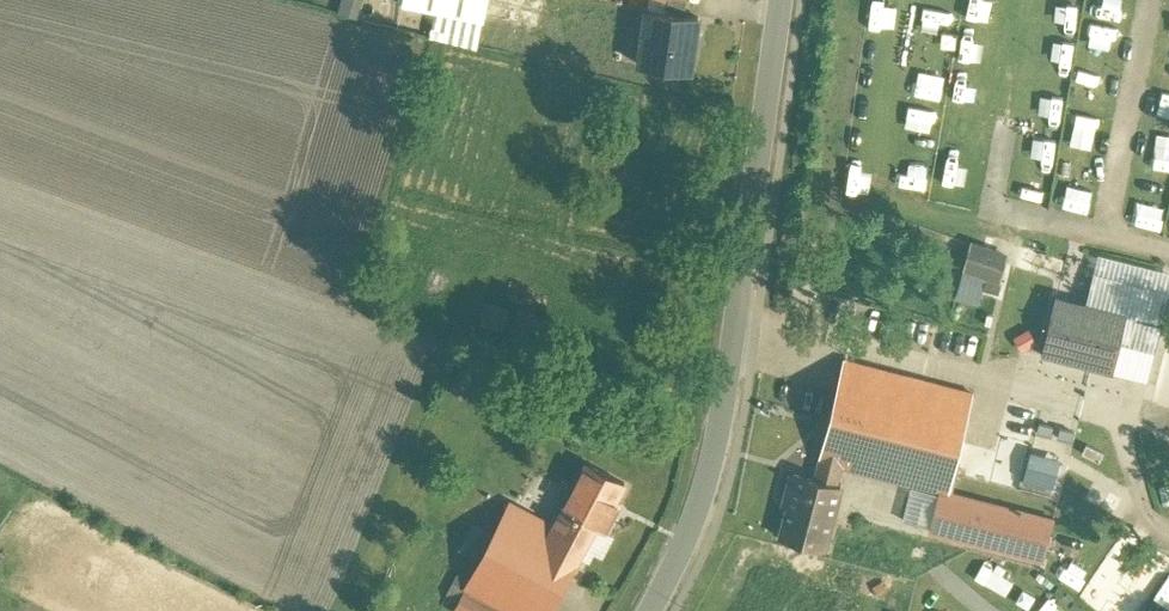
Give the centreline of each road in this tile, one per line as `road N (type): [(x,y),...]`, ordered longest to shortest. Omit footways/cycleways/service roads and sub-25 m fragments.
road 1 (tertiary): [(646,610),(700,509),(714,460),(782,0)]
road 2 (track): [(1168,255),(989,205),(1022,0)]
road 3 (track): [(1010,385),(1131,423),(1147,520),(1168,533)]
road 4 (track): [(1105,237),(1149,0)]

